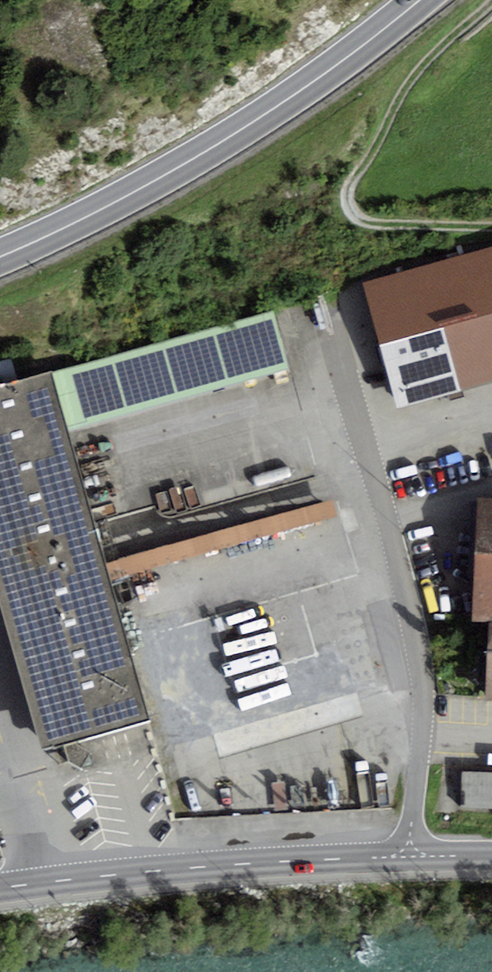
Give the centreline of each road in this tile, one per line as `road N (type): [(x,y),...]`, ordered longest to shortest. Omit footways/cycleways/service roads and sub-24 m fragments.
road 1 (primary): [(421,0),(286,105),(101,212),(0,256)]
road 2 (residential): [(491,859),(410,858),(0,889)]
road 3 (track): [(491,228),(368,222),(351,213),(348,194),(404,88),(491,8)]

